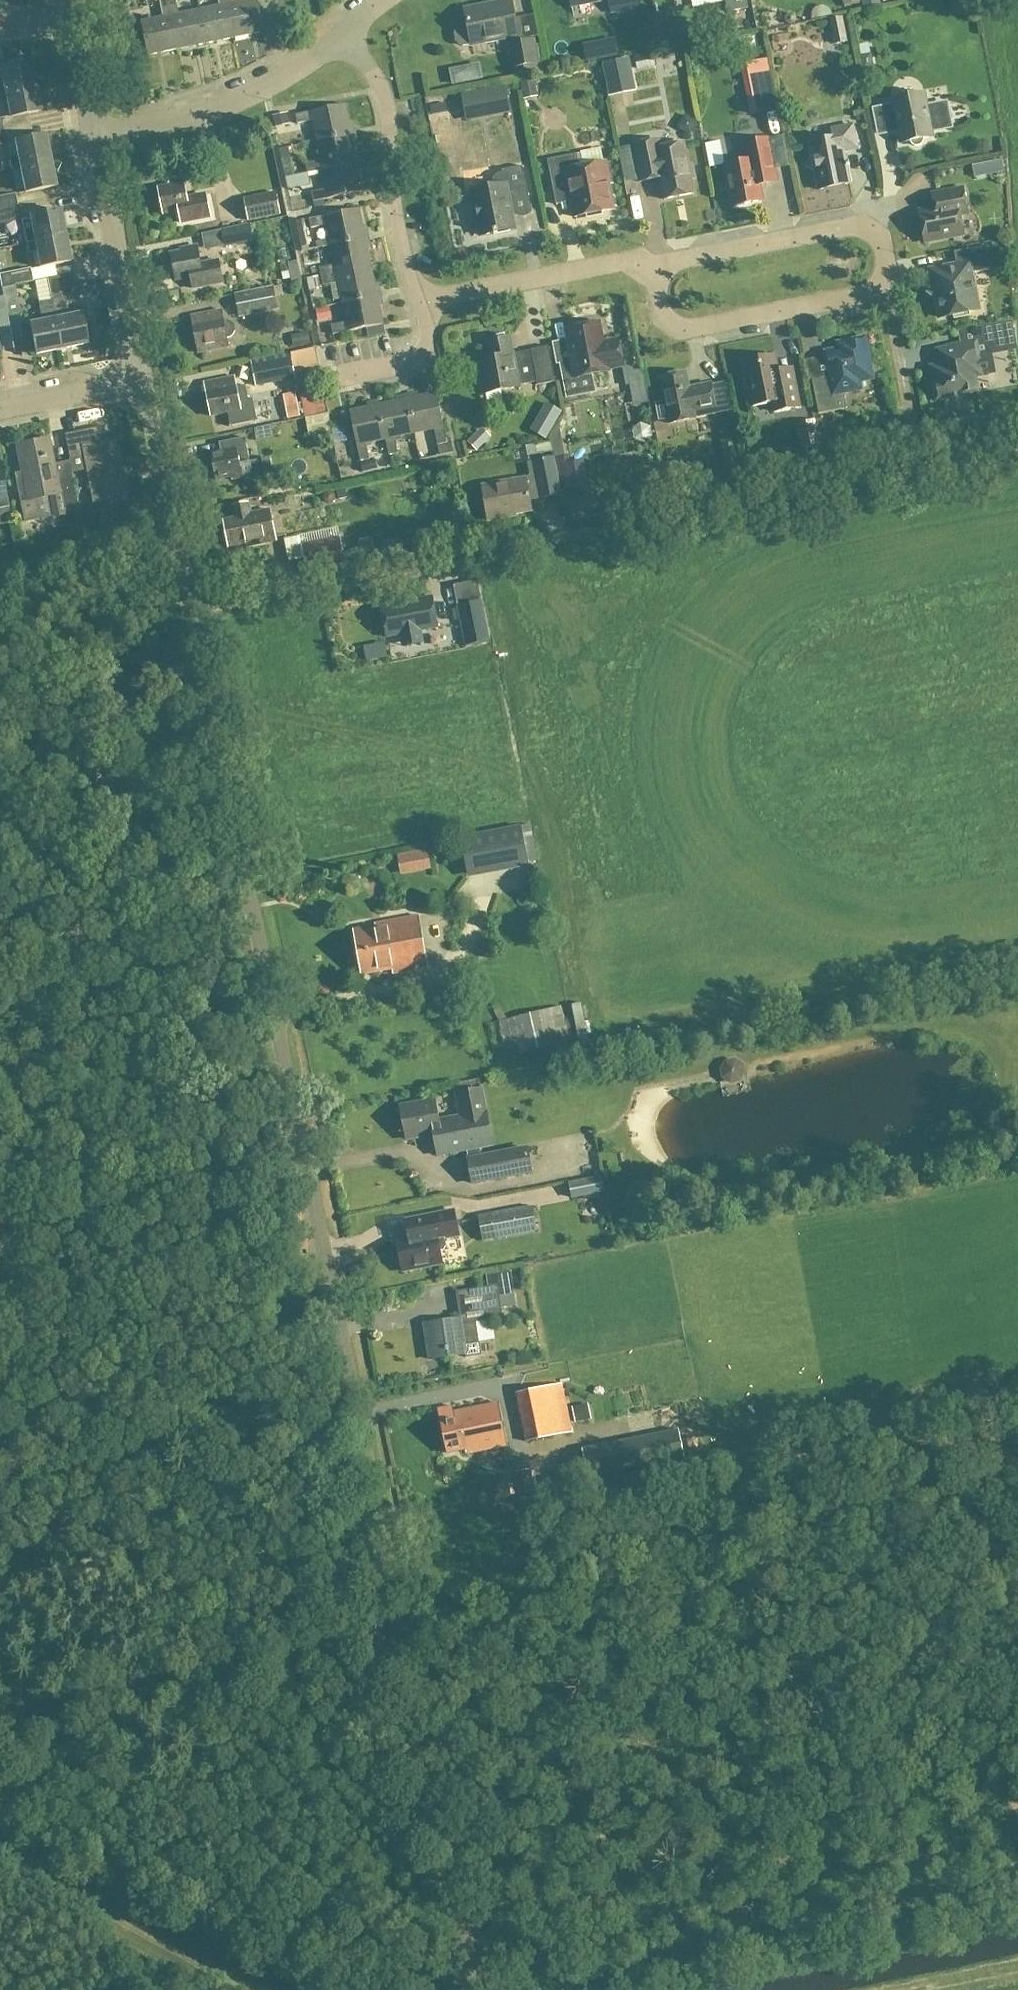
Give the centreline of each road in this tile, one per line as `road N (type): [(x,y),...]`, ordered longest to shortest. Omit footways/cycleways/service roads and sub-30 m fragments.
road 1 (unclassified): [(471,1989),(143,383)]
road 2 (track): [(193,620),(1017,455)]
road 3 (residential): [(652,274),(661,317),(682,333),(865,300),(888,276),(878,238),(857,231),(672,266)]
road 4 (track): [(397,1630),(0,1707)]
road 5 (residential): [(419,307),(395,224),(382,93),(344,36)]
road 6 (residential): [(95,144),(239,104),(344,36)]
road 7 (track): [(228,1989),(0,1864)]
road 8 (residential): [(143,383),(95,144)]
road 9 (residential): [(419,307),(637,266),(652,274)]
road 10 (residential): [(0,411),(143,383)]
road 11 (residential): [(334,383),(416,363),(429,337),(419,307)]
road 12 (residential): [(95,144),(69,13)]

